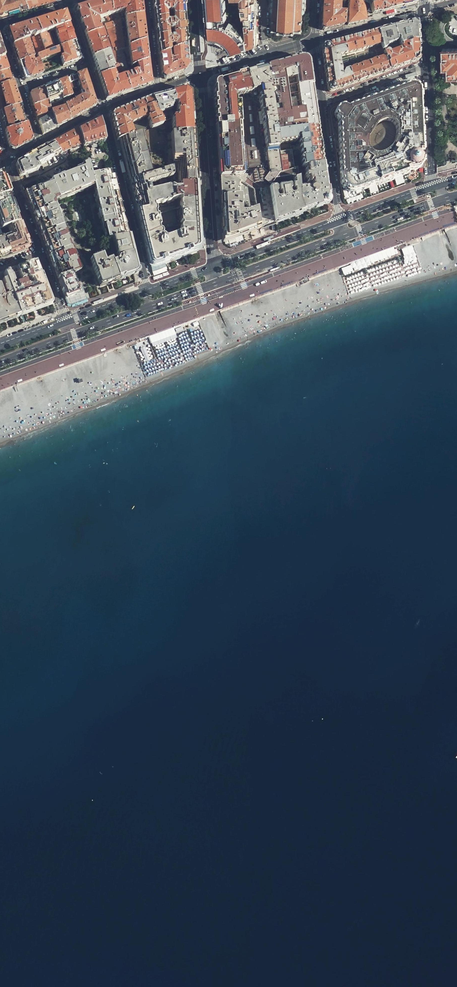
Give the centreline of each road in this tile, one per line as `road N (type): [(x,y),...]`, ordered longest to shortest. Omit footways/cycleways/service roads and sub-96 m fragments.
road 1 (primary): [(140,311),(334,240)]
road 2 (primary): [(338,221),(148,291)]
road 3 (residential): [(148,291),(103,110)]
road 4 (primary): [(0,362),(140,311)]
road 5 (primary): [(334,240),(452,197)]
road 6 (residential): [(427,65),(434,186)]

